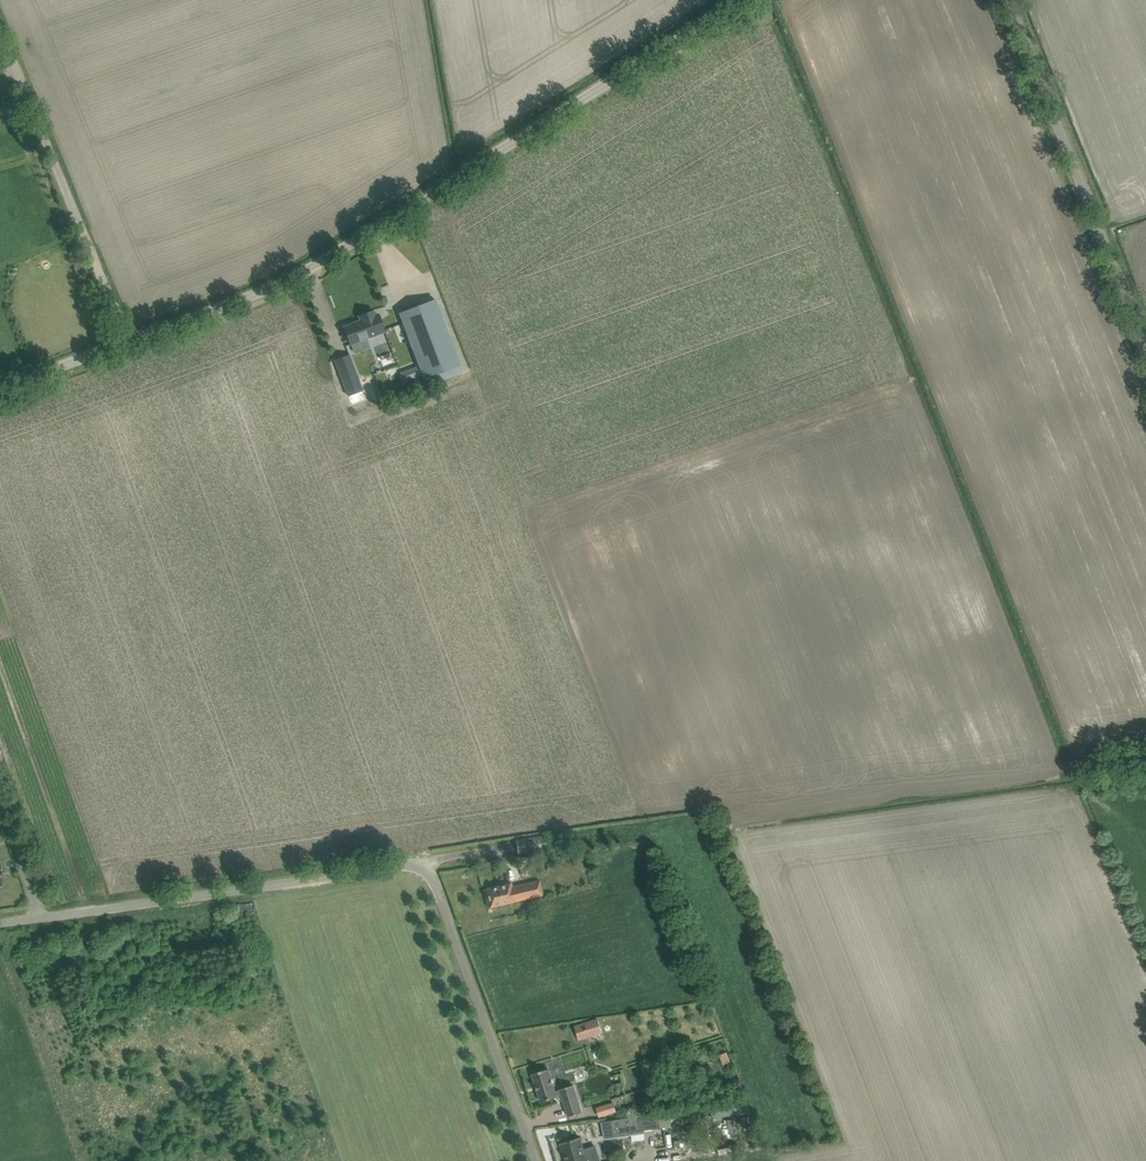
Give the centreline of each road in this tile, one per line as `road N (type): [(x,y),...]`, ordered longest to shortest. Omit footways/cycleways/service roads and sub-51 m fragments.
road 1 (unclassified): [(0,390),(274,286),(739,0)]
road 2 (unclassified): [(539,1160),(431,876),(411,864),(0,921)]
road 3 (unclassified): [(1145,325),(1019,0)]
road 4 (track): [(0,38),(123,341)]

